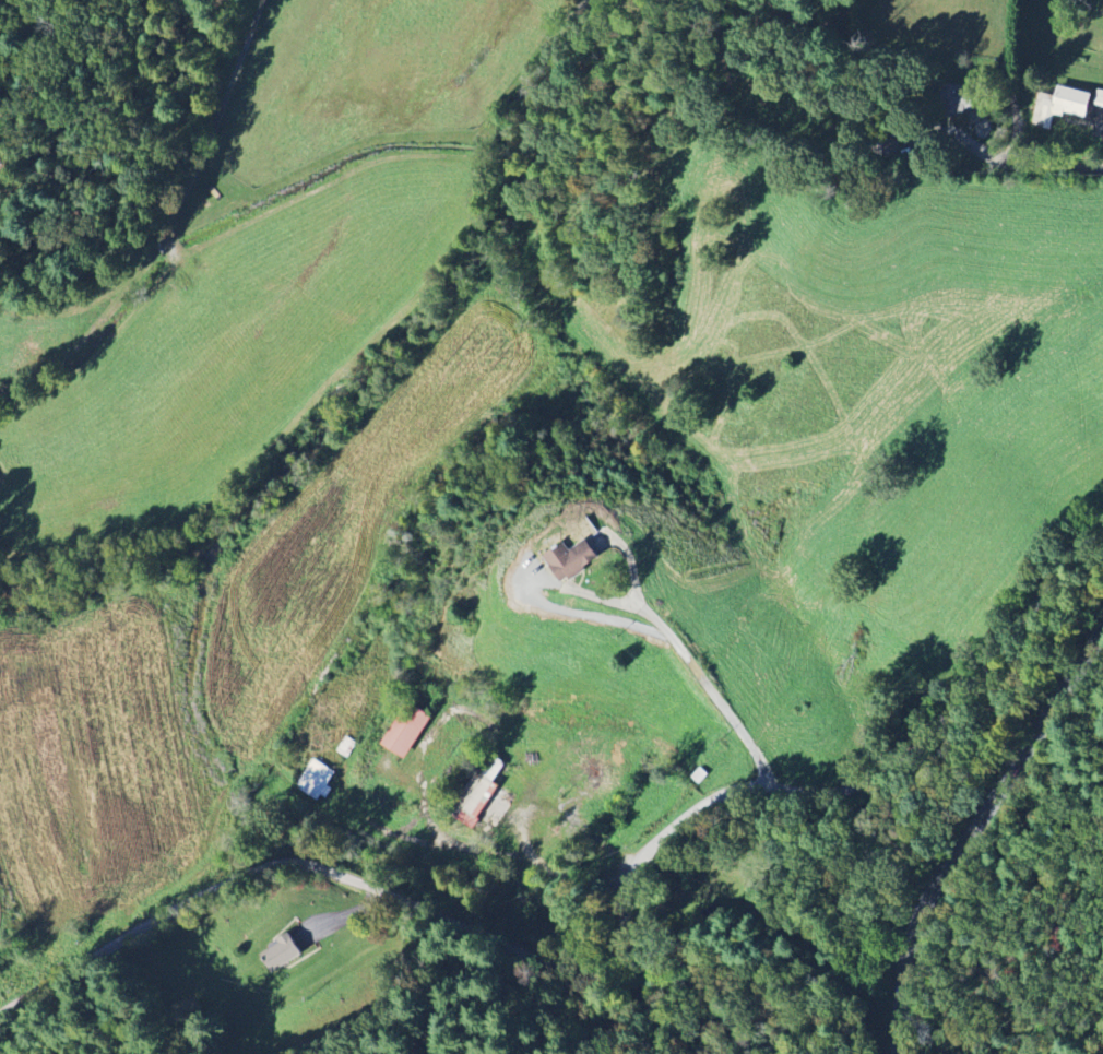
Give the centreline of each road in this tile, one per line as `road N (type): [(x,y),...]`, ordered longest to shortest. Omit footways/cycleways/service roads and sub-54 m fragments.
road 1 (residential): [(1102,520),(1067,552),(969,696),(922,749),(841,792),(716,792),(647,851),(624,888),(624,952),(600,976),(560,985),(537,979),(366,881),(284,862),(230,876),(0,1010)]
road 2 (residential): [(899,1053),(901,951),(912,922),(1102,628)]
road 3 (residential): [(930,127),(1012,158),(1102,168)]

